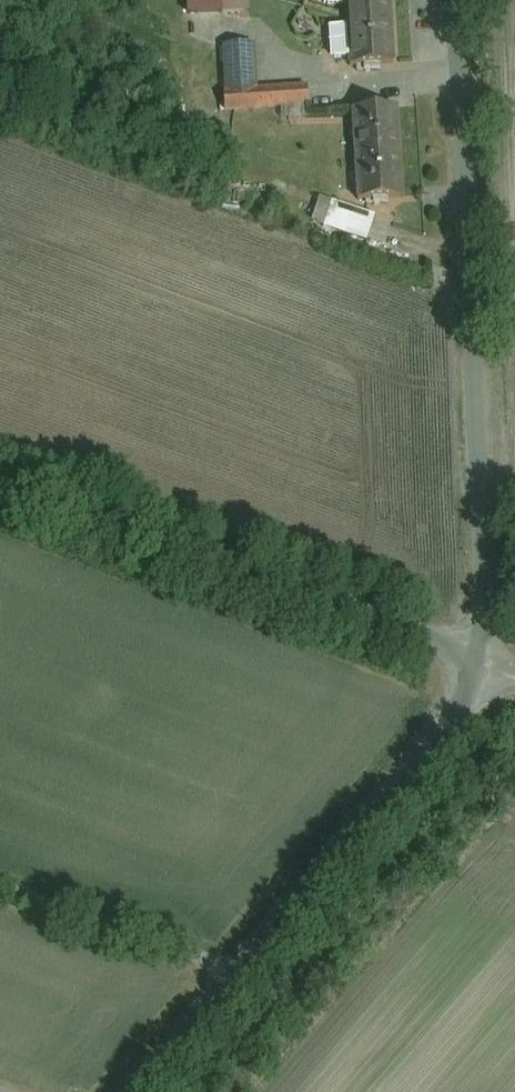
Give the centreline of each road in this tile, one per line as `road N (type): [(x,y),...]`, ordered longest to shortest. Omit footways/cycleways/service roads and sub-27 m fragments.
road 1 (unclassified): [(485,665),(458,0)]
road 2 (unclassified): [(132,1091),(445,729),(485,665)]
road 3 (unclassified): [(0,485),(485,665)]

